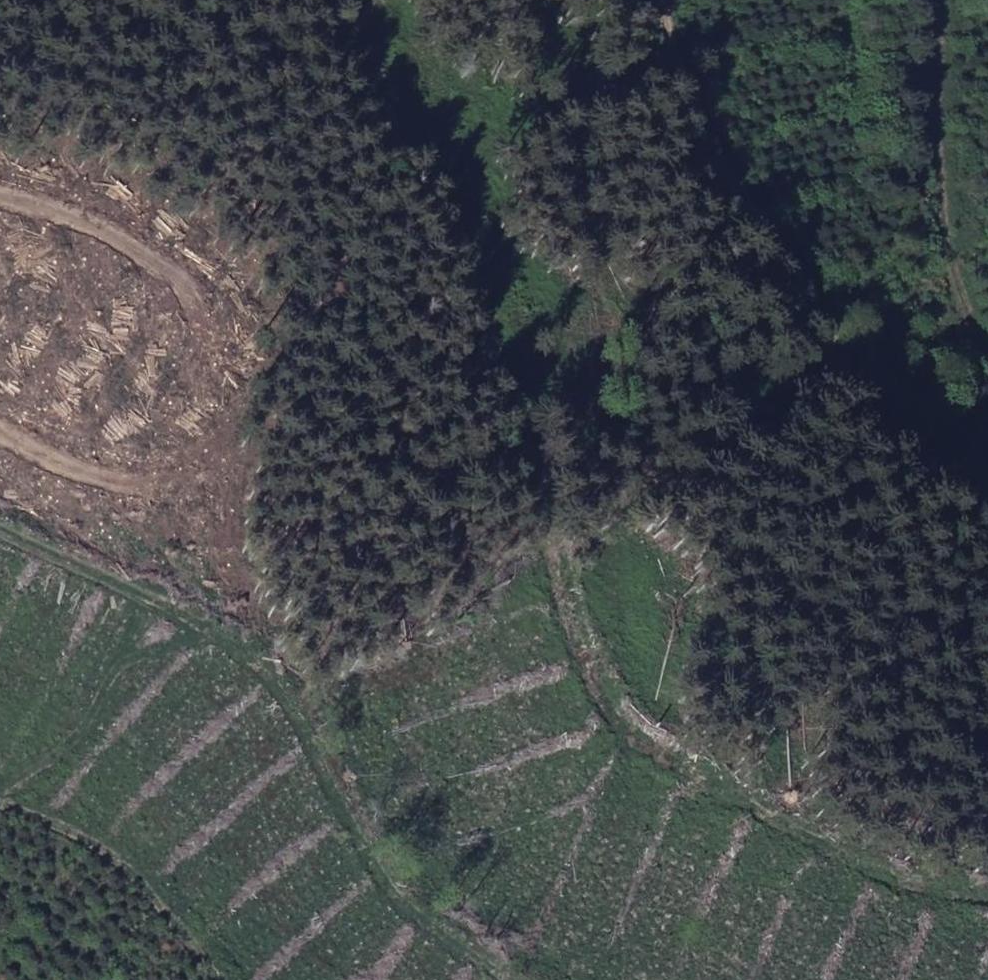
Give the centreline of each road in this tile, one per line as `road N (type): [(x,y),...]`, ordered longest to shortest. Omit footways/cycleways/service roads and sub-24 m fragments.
road 1 (track): [(987,508),(886,413),(827,334),(700,113),(675,61),(662,0)]

